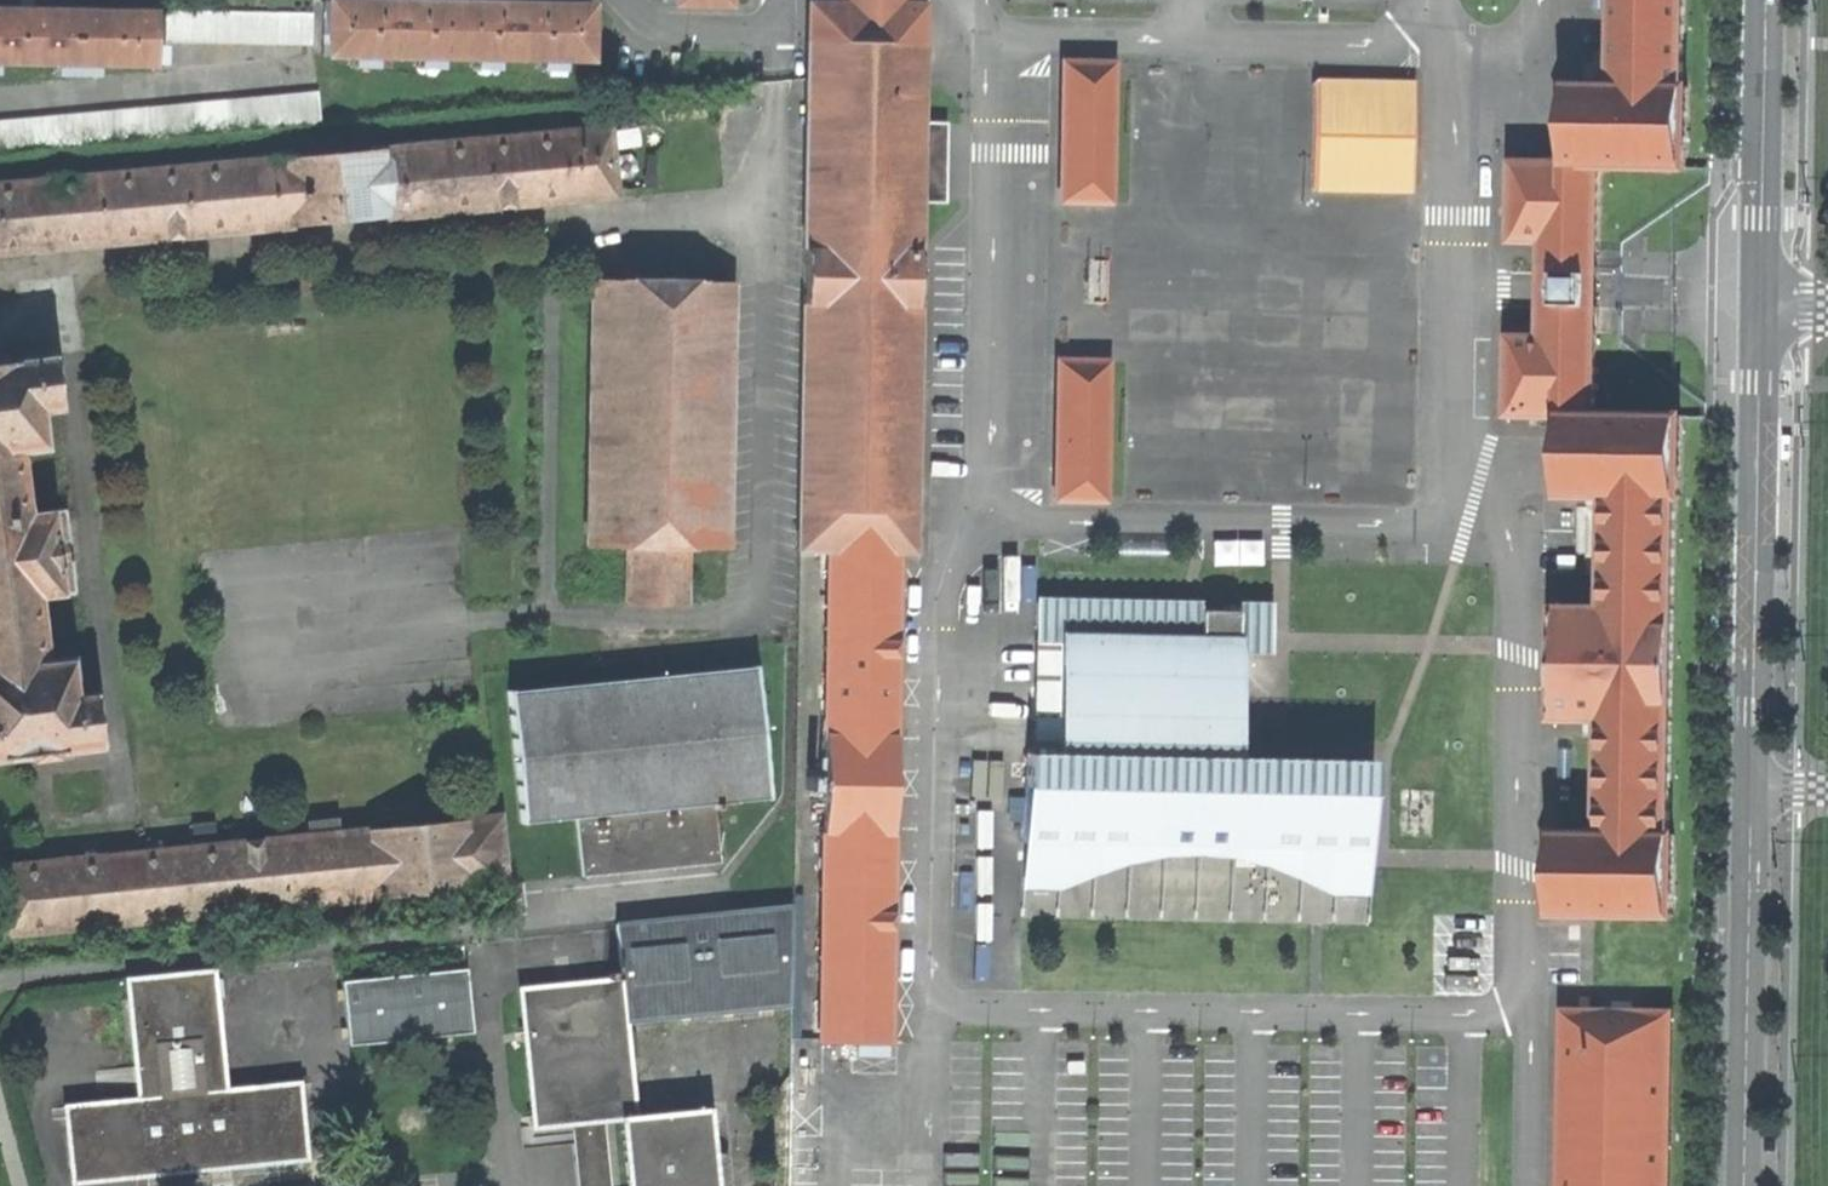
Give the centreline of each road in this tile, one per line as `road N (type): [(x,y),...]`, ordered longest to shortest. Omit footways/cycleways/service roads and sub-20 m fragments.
road 1 (tertiary): [(1757,791),(1767,297)]
road 2 (tertiary): [(1753,1185),(1757,791)]
road 3 (tertiary): [(1767,297),(1772,0)]
road 4 (residential): [(627,0),(664,28),(760,30),(780,0)]

